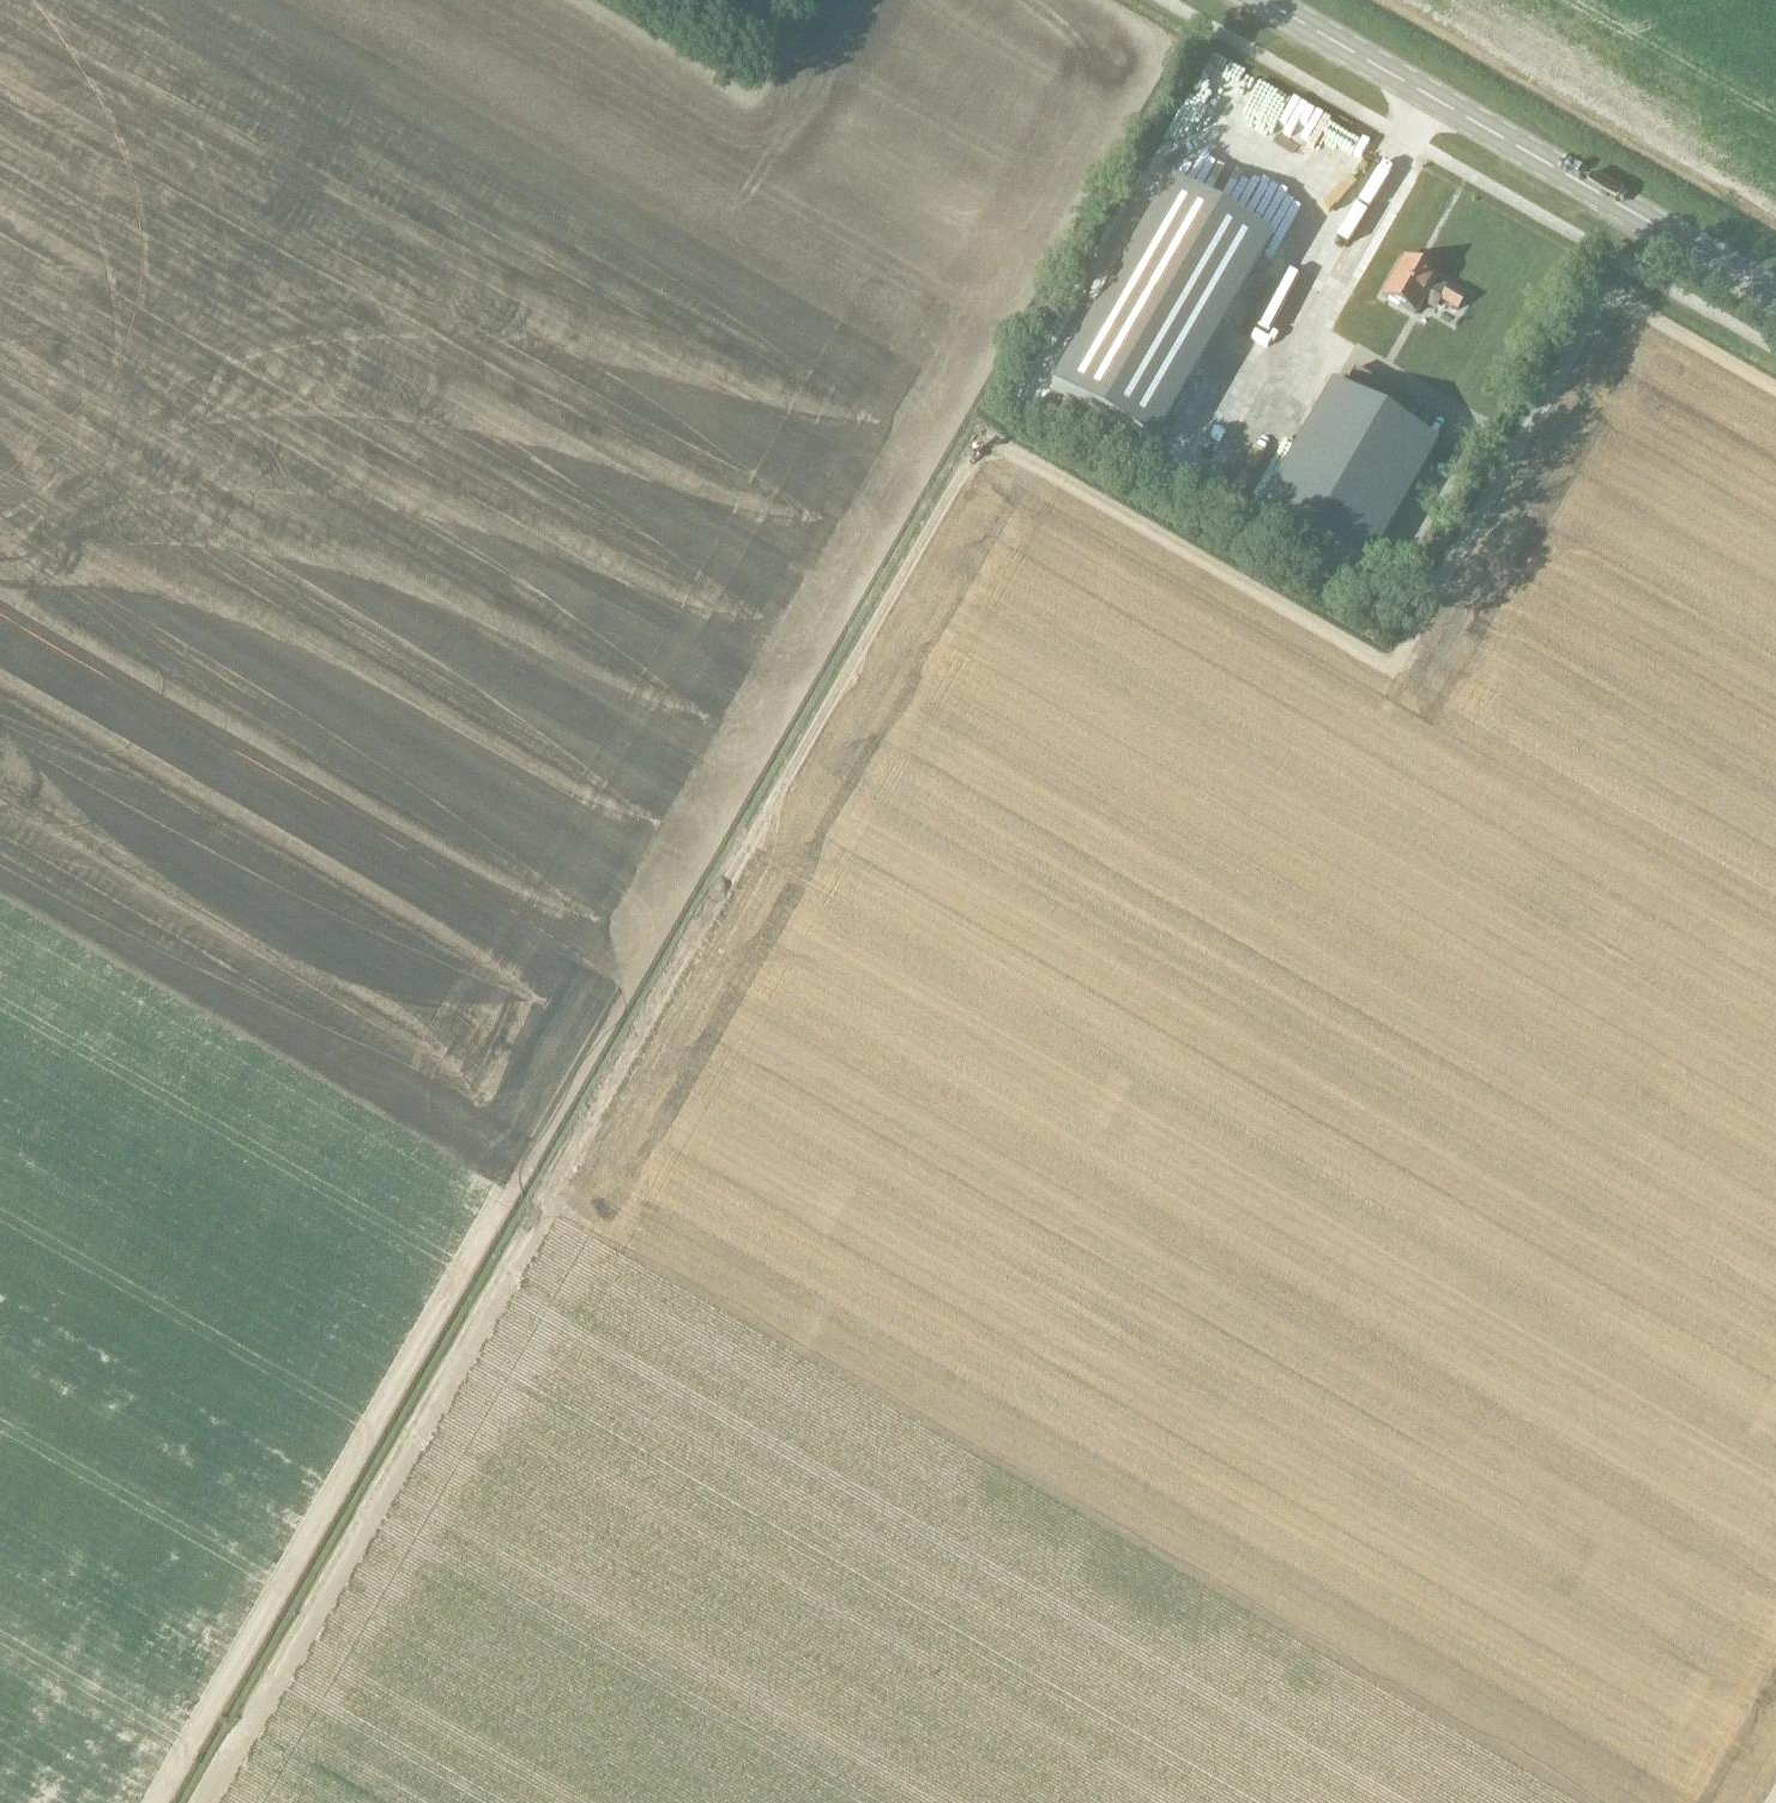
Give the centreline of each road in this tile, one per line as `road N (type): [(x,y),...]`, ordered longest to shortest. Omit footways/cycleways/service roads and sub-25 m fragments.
road 1 (primary): [(1775,294),(1264,0)]

